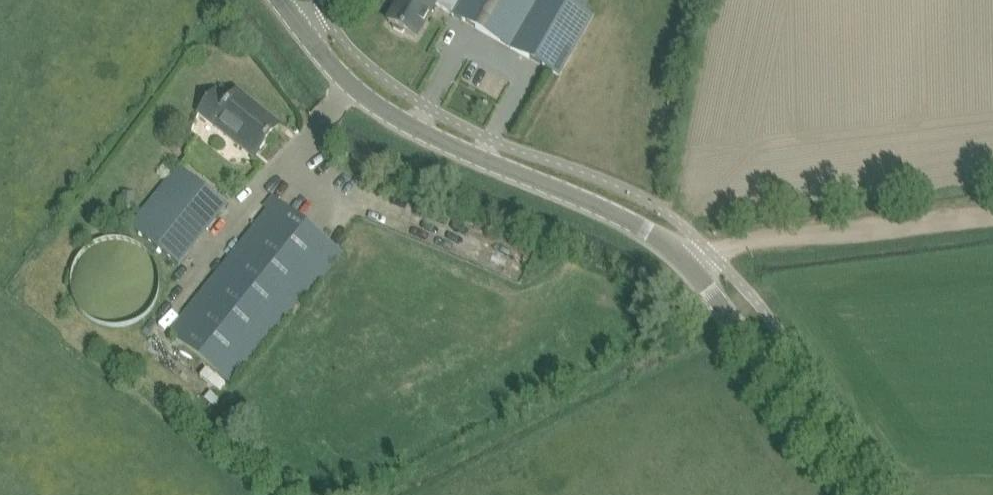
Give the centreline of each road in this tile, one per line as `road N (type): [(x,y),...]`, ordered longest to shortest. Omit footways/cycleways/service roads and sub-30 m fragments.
road 1 (tertiary): [(848,494),(684,260),(621,215),(386,110),(301,29)]
road 2 (track): [(684,260),(708,248),(992,215)]

